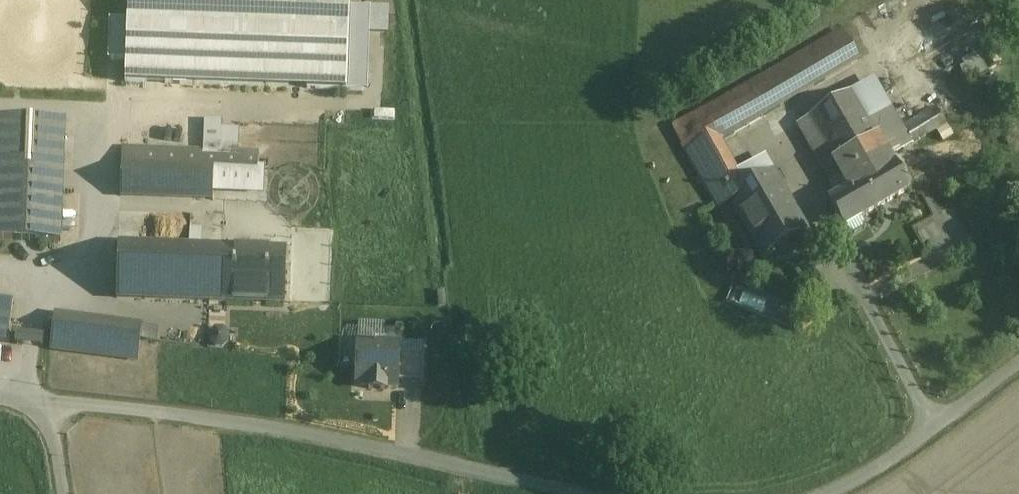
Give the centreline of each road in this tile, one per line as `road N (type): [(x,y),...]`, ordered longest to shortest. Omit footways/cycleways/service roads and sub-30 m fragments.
road 1 (unclassified): [(50,403),(277,425),(585,493)]
road 2 (unclassified): [(830,493),(1018,360)]

